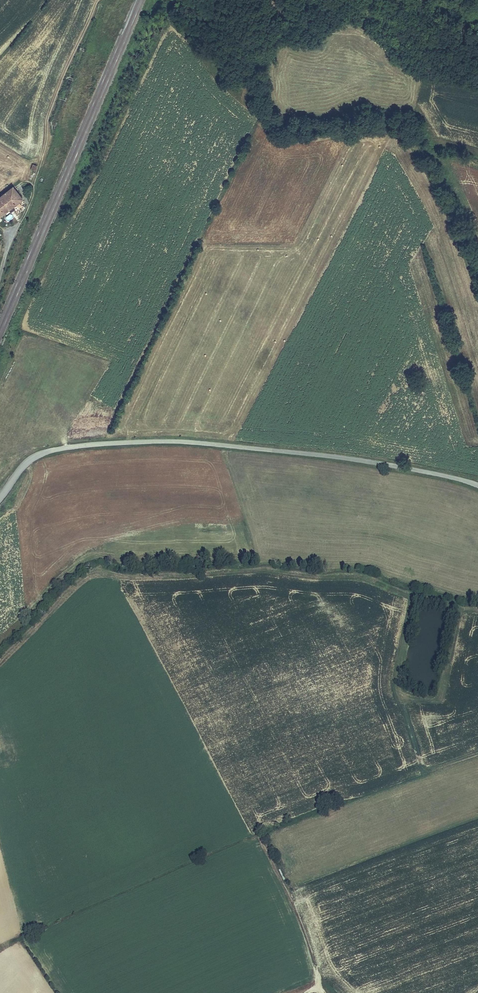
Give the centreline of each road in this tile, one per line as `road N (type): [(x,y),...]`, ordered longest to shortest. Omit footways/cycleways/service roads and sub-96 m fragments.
road 1 (unclassified): [(0,497),(40,454),(140,442),(323,455),(477,486)]
road 2 (track): [(11,234),(29,203),(51,108),(98,0)]

